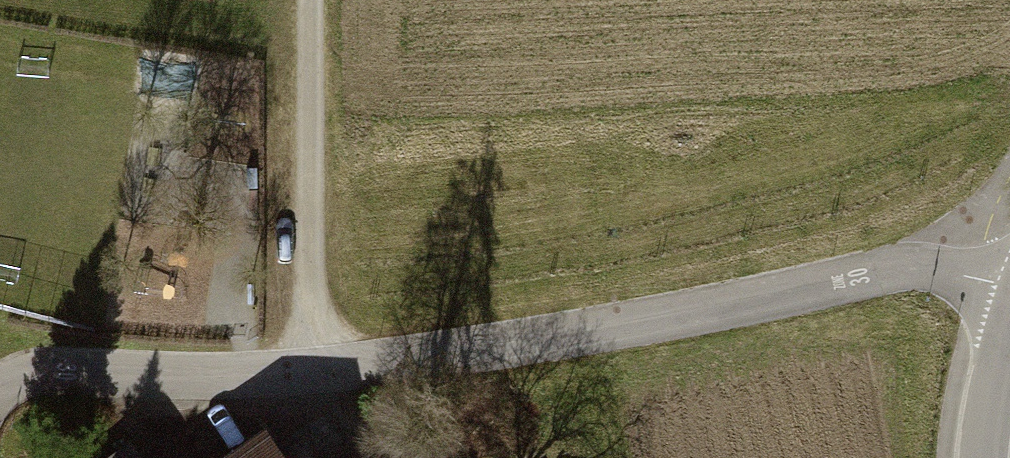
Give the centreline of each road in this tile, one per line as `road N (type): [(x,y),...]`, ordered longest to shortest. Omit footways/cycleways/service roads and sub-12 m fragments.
road 1 (residential): [(0,391),(53,373),(311,374),(627,329),(925,263),(1009,275)]
road 2 (track): [(311,0),(311,374)]
road 3 (tertiary): [(1009,309),(979,457)]

